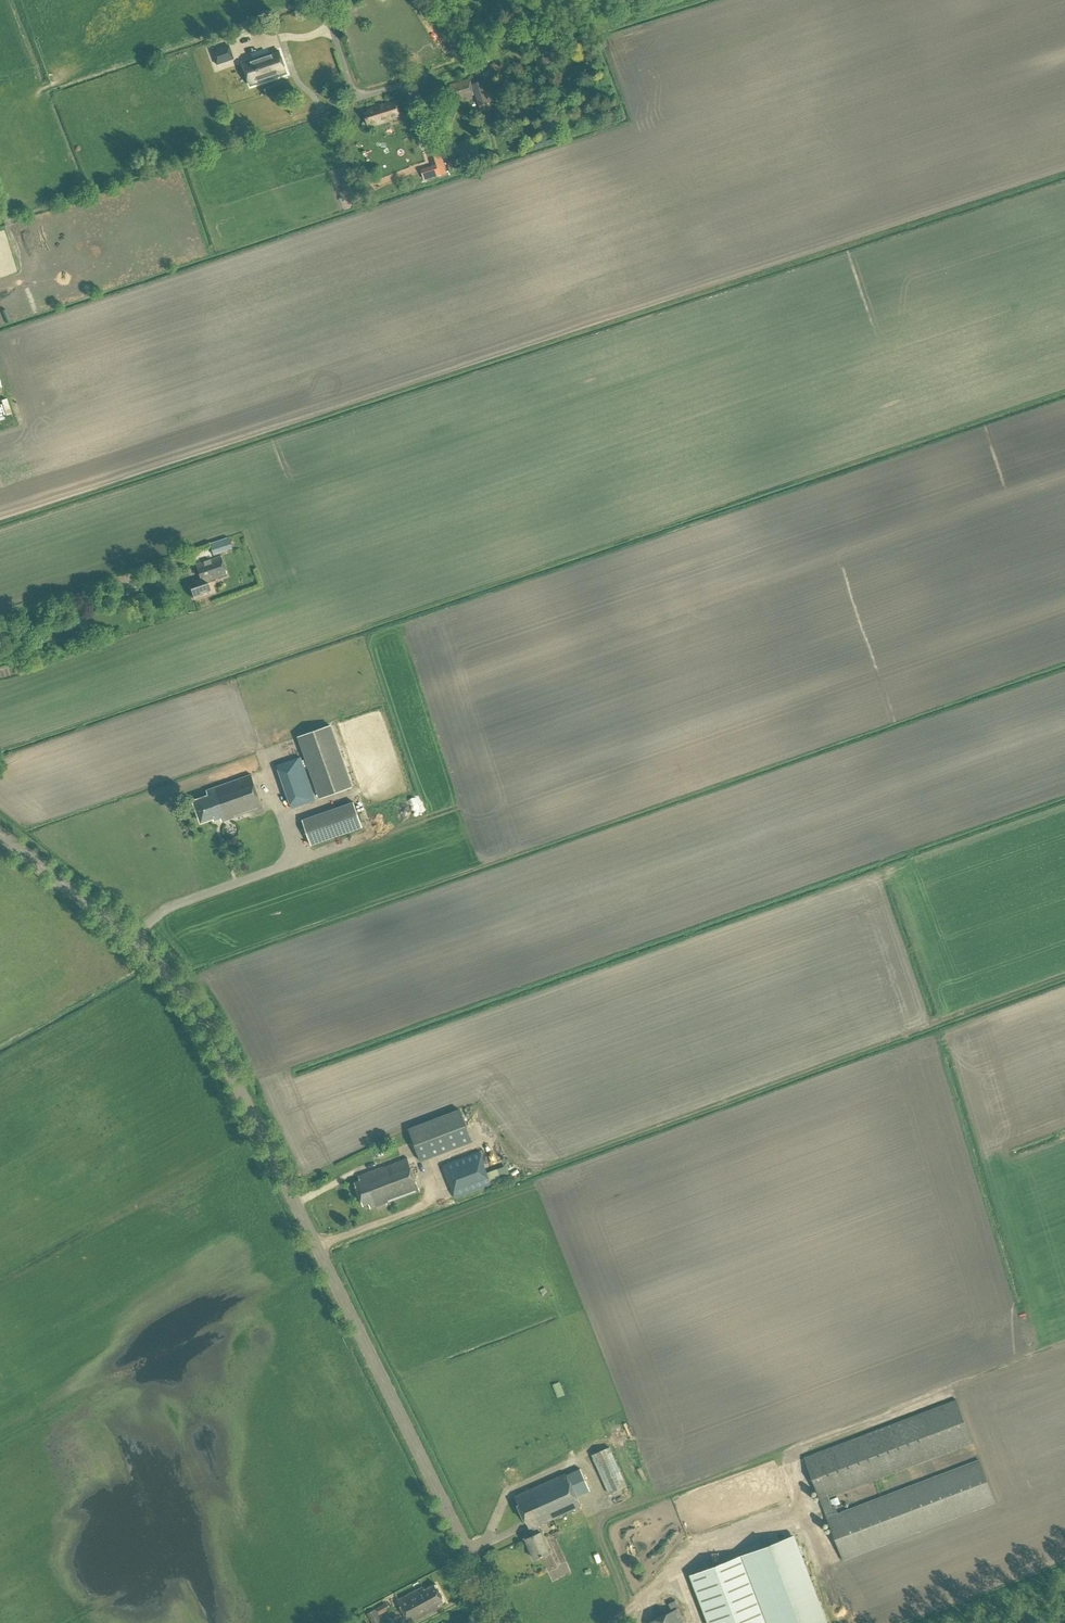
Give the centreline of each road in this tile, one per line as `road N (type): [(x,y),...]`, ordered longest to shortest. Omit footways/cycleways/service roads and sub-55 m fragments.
road 1 (tertiary): [(503,1622),(189,1001),(124,932),(0,834)]
road 2 (track): [(789,1463),(790,1452),(1064,1346)]
road 3 (track): [(625,1611),(600,1536),(605,1516),(790,1452)]
road 4 (residential): [(413,82),(355,98),(323,0)]

